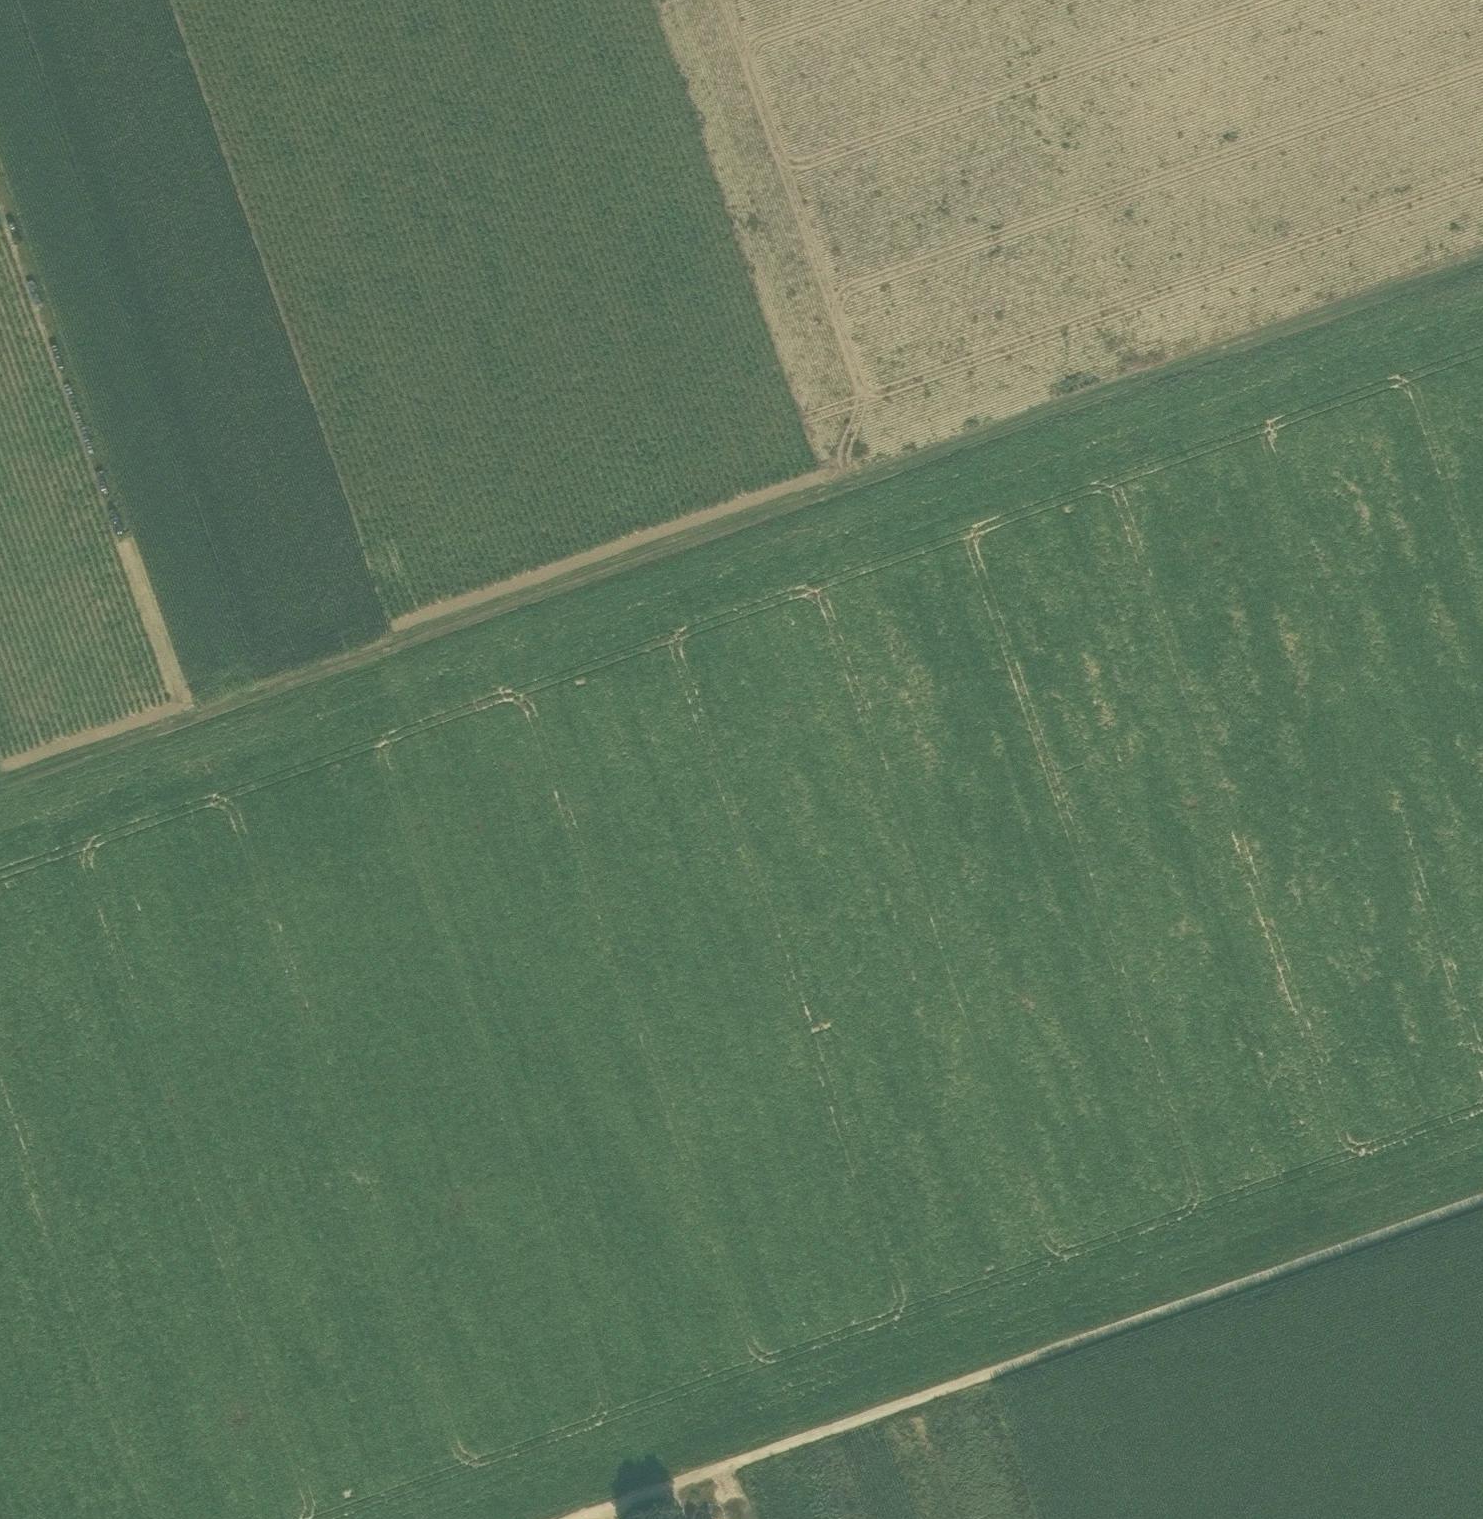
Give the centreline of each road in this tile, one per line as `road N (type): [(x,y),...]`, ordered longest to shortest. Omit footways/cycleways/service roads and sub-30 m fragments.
road 1 (track): [(0,784),(1482,260)]
road 2 (track): [(1482,1200),(580,1518)]

